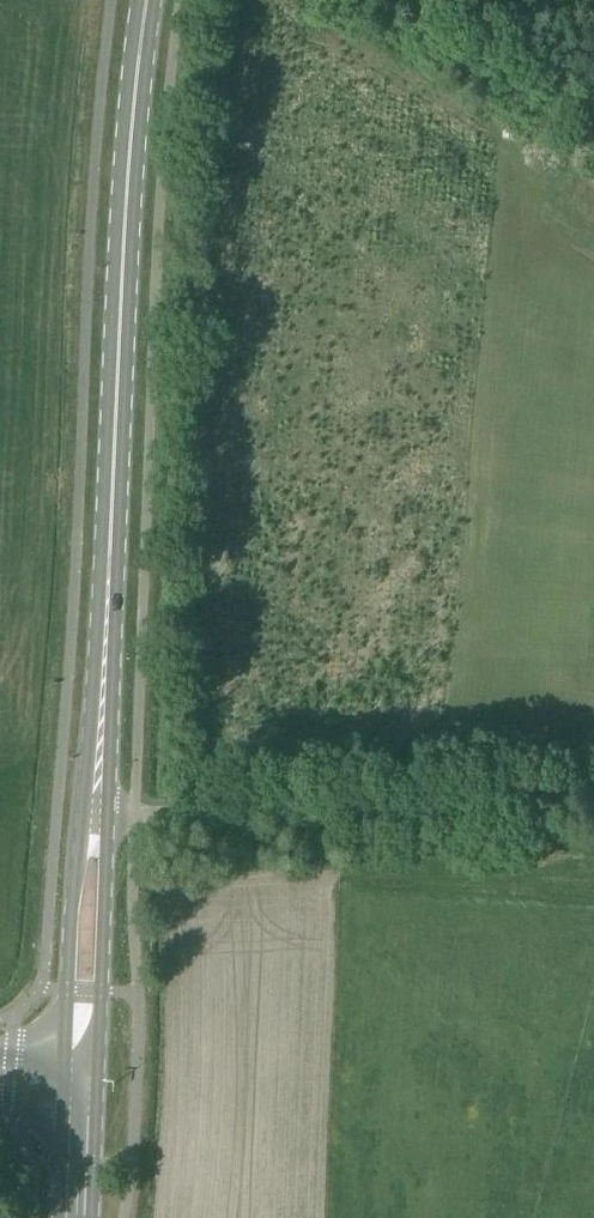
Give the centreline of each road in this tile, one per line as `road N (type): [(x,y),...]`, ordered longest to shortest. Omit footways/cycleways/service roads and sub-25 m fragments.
road 1 (secondary): [(93,817),(121,218),(145,0)]
road 2 (unclassified): [(593,802),(93,817)]
road 3 (secondary): [(80,1082),(93,817)]
road 4 (secondary): [(74,1217),(80,1082)]

